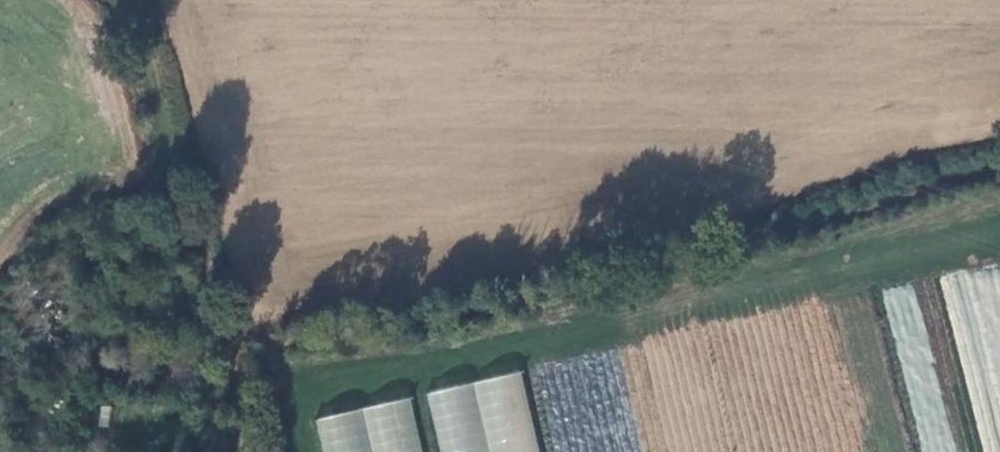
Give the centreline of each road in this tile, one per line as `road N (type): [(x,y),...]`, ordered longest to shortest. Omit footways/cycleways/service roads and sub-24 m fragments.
road 1 (track): [(239,451),(229,324)]

